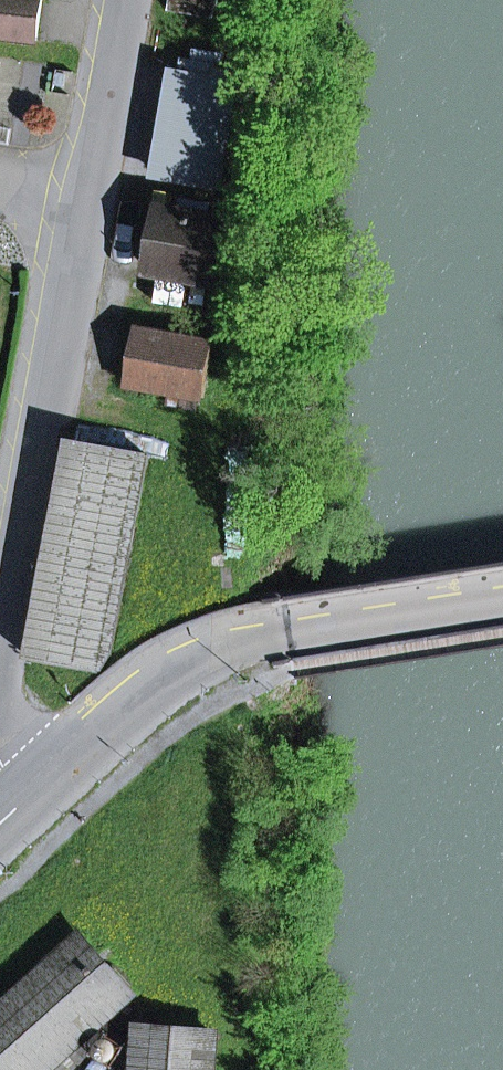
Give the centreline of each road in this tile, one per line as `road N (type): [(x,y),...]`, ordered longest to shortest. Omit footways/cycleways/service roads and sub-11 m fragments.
road 1 (residential): [(125,0),(0,596)]
road 2 (residential): [(282,622),(209,648),(135,689),(0,816)]
road 3 (unclassified): [(282,622),(502,588)]

